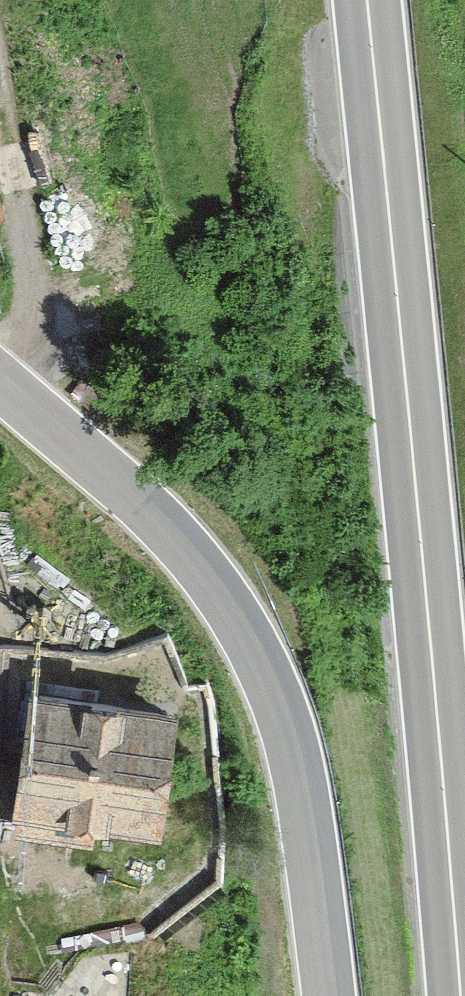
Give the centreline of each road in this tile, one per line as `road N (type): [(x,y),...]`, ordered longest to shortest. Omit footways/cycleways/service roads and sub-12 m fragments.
road 1 (trunk): [(368,0),(460,995)]
road 2 (tertiary): [(329,995),(301,774),(267,665),(242,617),(163,518),(0,379)]

